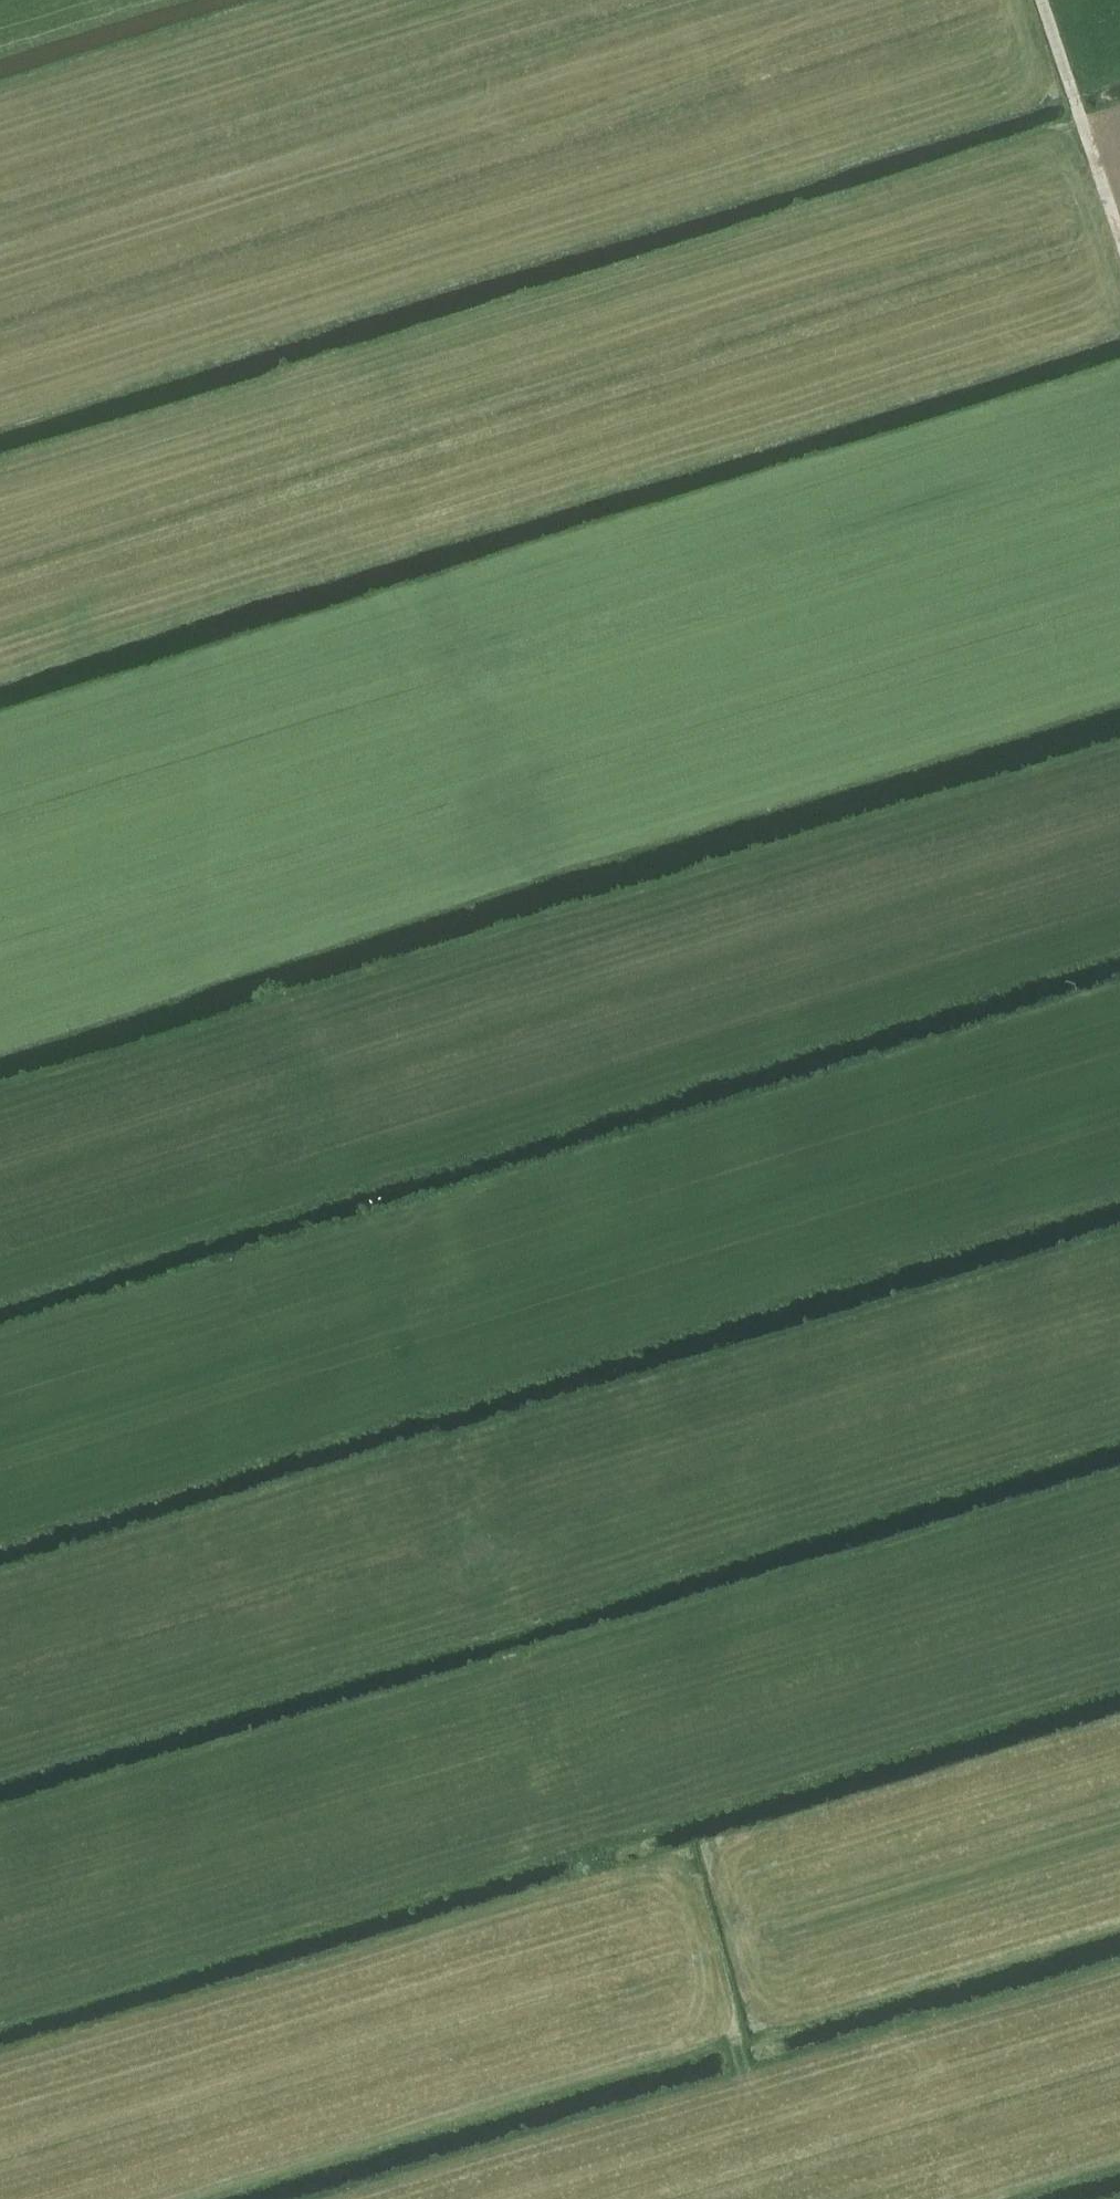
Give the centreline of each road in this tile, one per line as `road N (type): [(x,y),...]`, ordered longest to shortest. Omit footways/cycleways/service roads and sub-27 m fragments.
road 1 (track): [(1040,0),(1119,245)]

